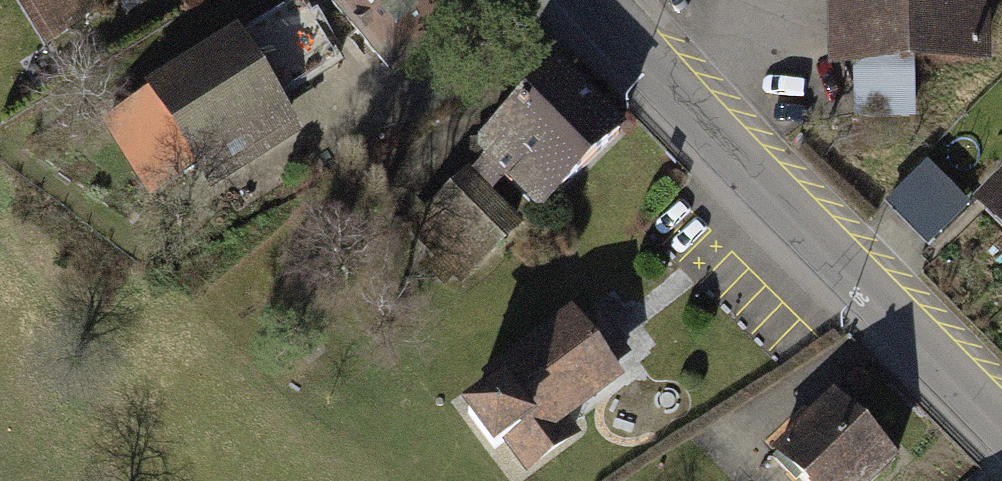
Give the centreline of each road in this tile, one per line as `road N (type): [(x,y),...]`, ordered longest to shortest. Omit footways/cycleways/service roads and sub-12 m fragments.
road 1 (residential): [(595,0),(1001,414)]

